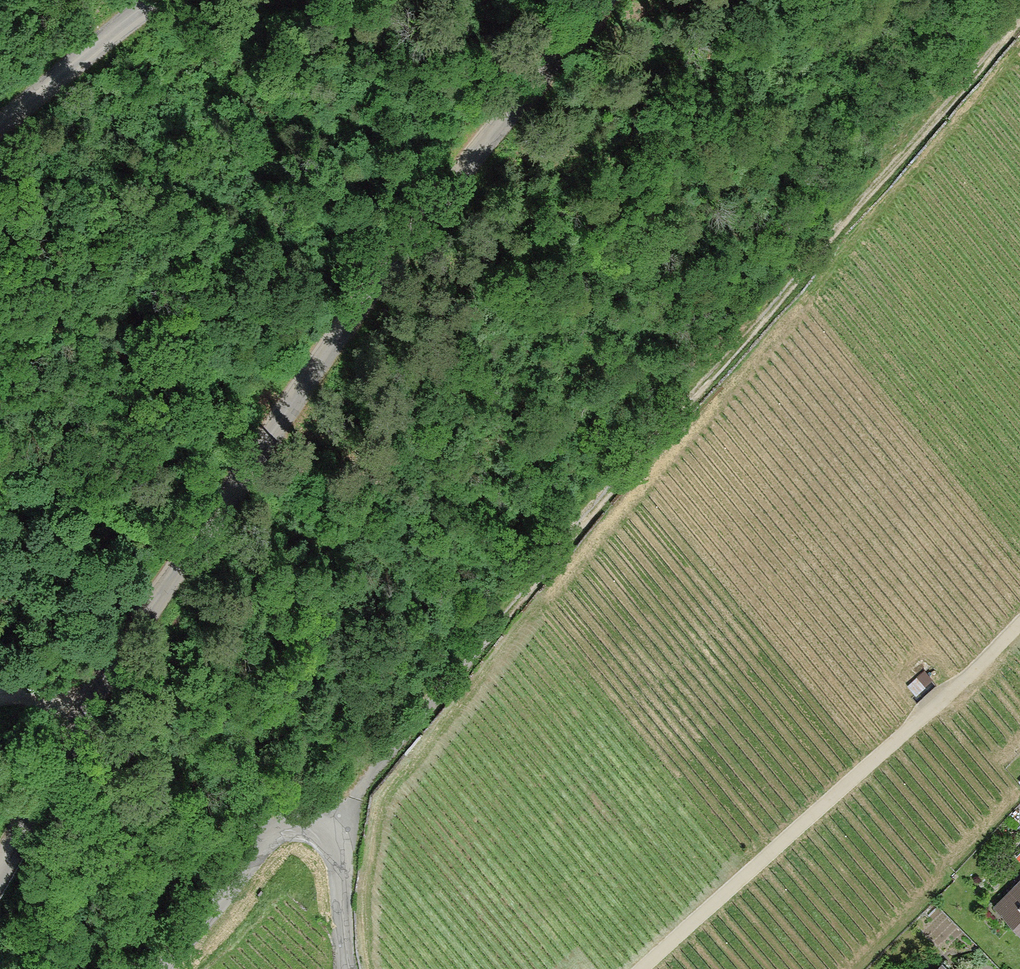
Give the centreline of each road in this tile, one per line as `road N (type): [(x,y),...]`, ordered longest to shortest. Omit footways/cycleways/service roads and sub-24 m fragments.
road 1 (track): [(1019,12),(711,390),(396,748),(337,851)]
road 2 (residential): [(0,863),(330,338),(599,0)]
road 3 (track): [(1019,633),(647,968)]
road 4 (residential): [(352,968),(337,851),(318,830),(271,836),(163,968)]
road 5 (residential): [(169,0),(0,119)]

